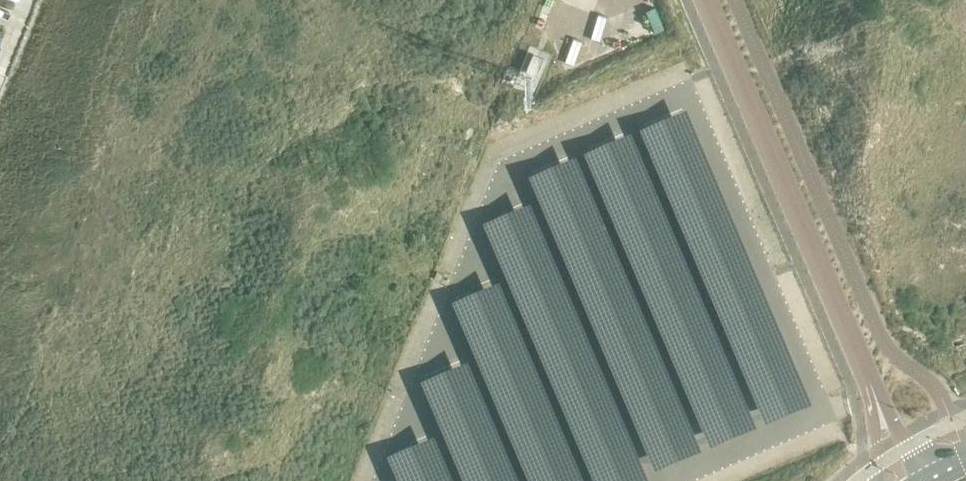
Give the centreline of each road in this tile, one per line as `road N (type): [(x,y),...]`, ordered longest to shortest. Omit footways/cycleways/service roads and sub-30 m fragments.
road 1 (unclassified): [(874,394),(704,0)]

